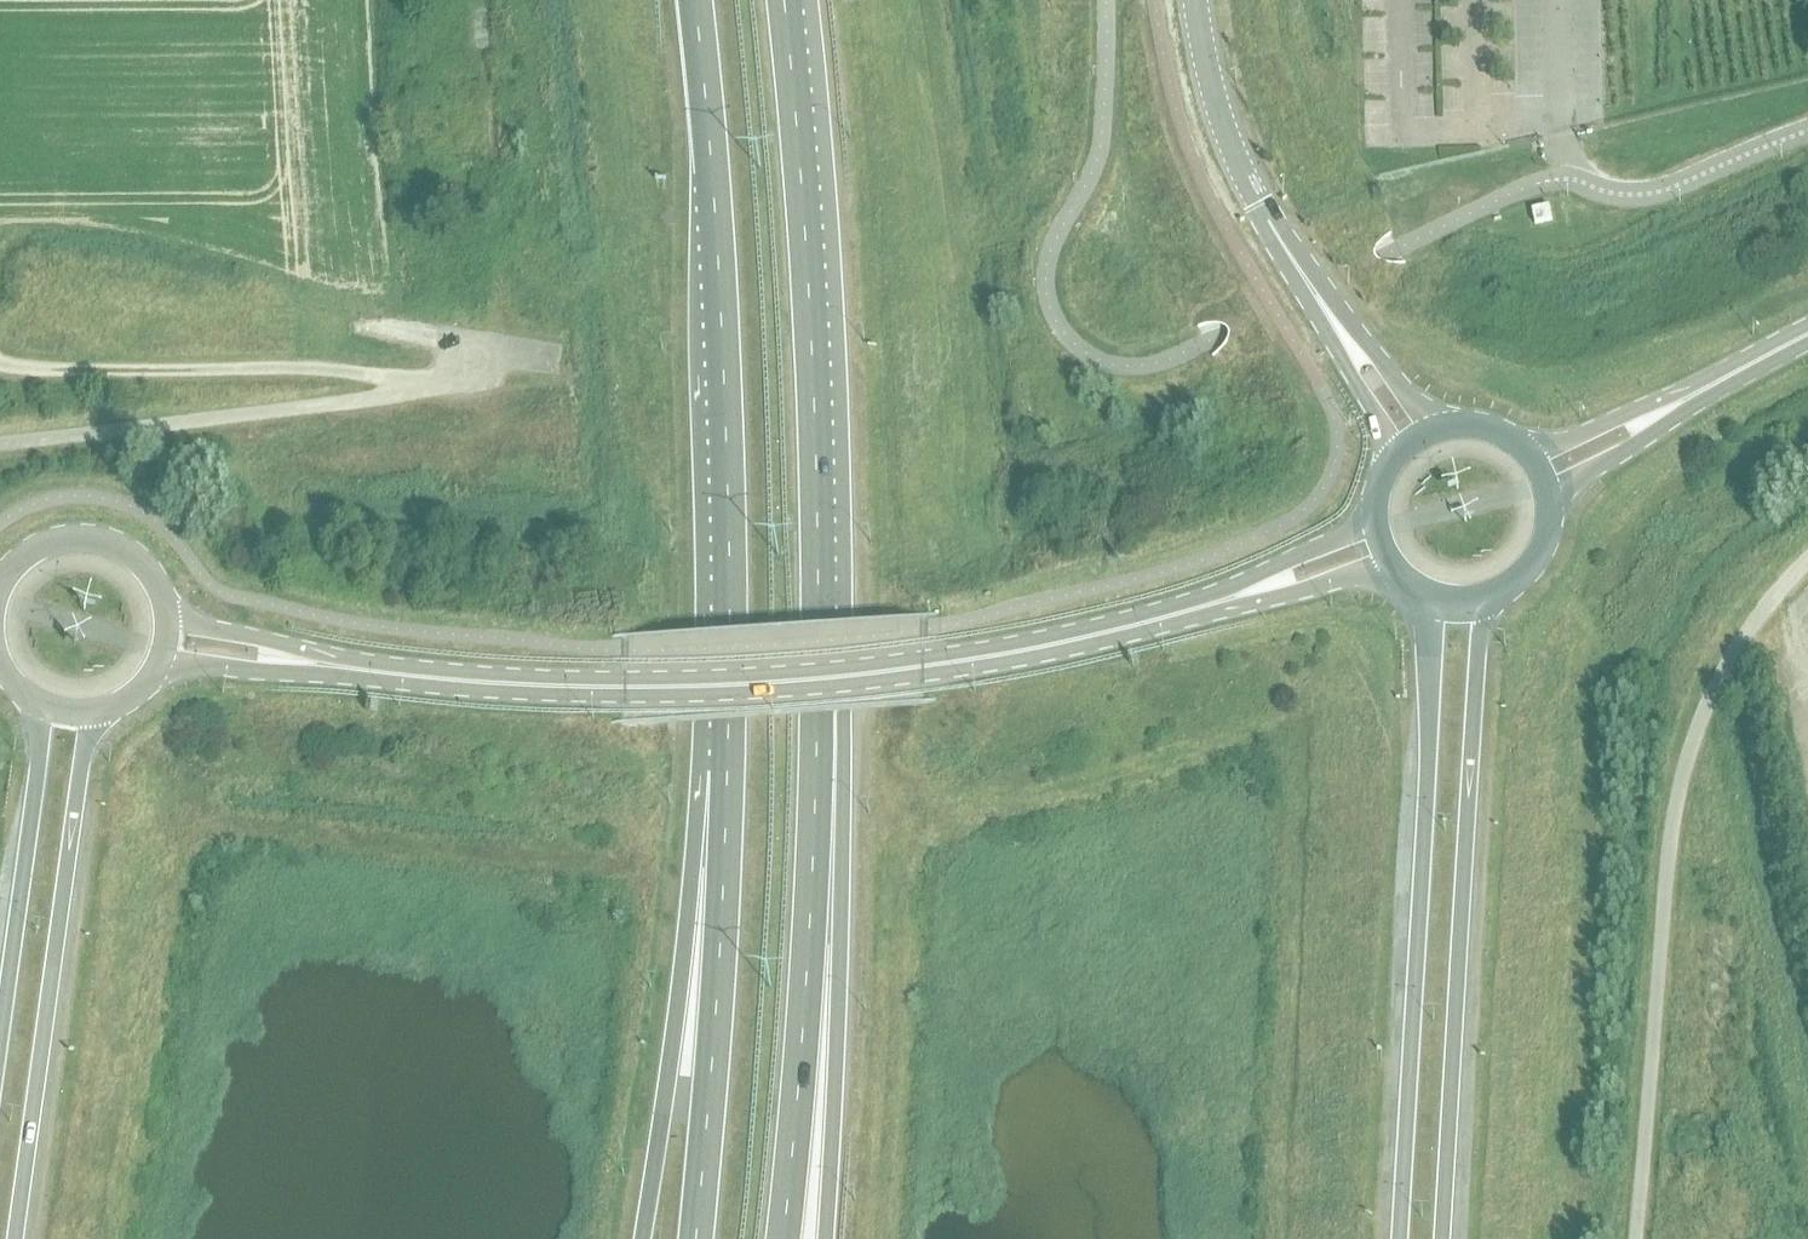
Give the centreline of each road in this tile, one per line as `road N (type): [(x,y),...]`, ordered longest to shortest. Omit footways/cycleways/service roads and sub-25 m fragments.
road 1 (trunk): [(695,0),(727,441),(728,771)]
road 2 (unclassified): [(1629,1238),(1661,864),(1687,751),(1734,647),(1807,561)]
road 3 (primary): [(322,665),(623,688),(771,683),(999,657)]
road 4 (trunk): [(828,1238),(842,925),(842,713),(817,620)]
road 5 (trunk): [(817,620),(811,315),(783,0)]
road 6 (trunk): [(783,1238),(808,976),(817,620)]
road 7 (trunk): [(1443,1238),(1482,703)]
road 8 (trunk): [(16,1238),(93,716)]
road 9 (track): [(0,445),(446,386),(472,361)]
road 10 (trunk): [(728,771),(692,901),(643,1238)]
road 11 (trunk): [(728,771),(693,1238)]
road 12 (trunk): [(1420,774),(1399,1238)]
road 13 (track): [(446,386),(329,368),(21,371),(0,364)]
road 14 (unclassified): [(1807,131),(1668,190),(1619,194),(1574,179),(1555,144),(1552,0)]
road 15 (unclassified): [(1427,429),(1311,272),(1220,109)]
road 16 (trunk): [(41,712),(0,1029)]
road 17 (trunk): [(1236,619),(1342,601),(1381,614),(1409,662),(1420,774)]
road 18 (primary): [(1543,500),(1807,346)]
road 19 (unclassified): [(1220,109),(1217,150),(1232,198),(1326,350)]
road 20 (primary): [(1237,574),(1040,632),(999,657)]
road 21 (primary): [(999,657),(1054,662),(1236,619)]
road 22 (primary): [(167,620),(147,569),(102,538),(47,538),(0,573)]
road 23 (primary): [(1377,462),(1343,515),(1237,574)]
road 24 (trunk): [(1429,603),(1430,743),(1420,774)]
road 25 (primary): [(1663,387),(1627,394),(1510,448)]
road 26 (primary): [(158,666),(322,665)]
road 27 (primary): [(1236,619),(1258,603),(1389,569)]
road 28 (primary): [(1807,312),(1663,387)]
road 29 (primary): [(322,665),(244,634),(167,620)]
road 30 (primary): [(1663,387),(1637,412),(1527,468)]
road 31 (primary): [(1378,526),(1275,568),(1237,574)]
road 32 (primary): [(1479,609),(1482,588),(1504,567),(1522,530),(1506,478)]
road 33 (unclassified): [(1326,350),(1377,462)]
road 34 (primary): [(1497,603),(1536,568),(1543,500)]

